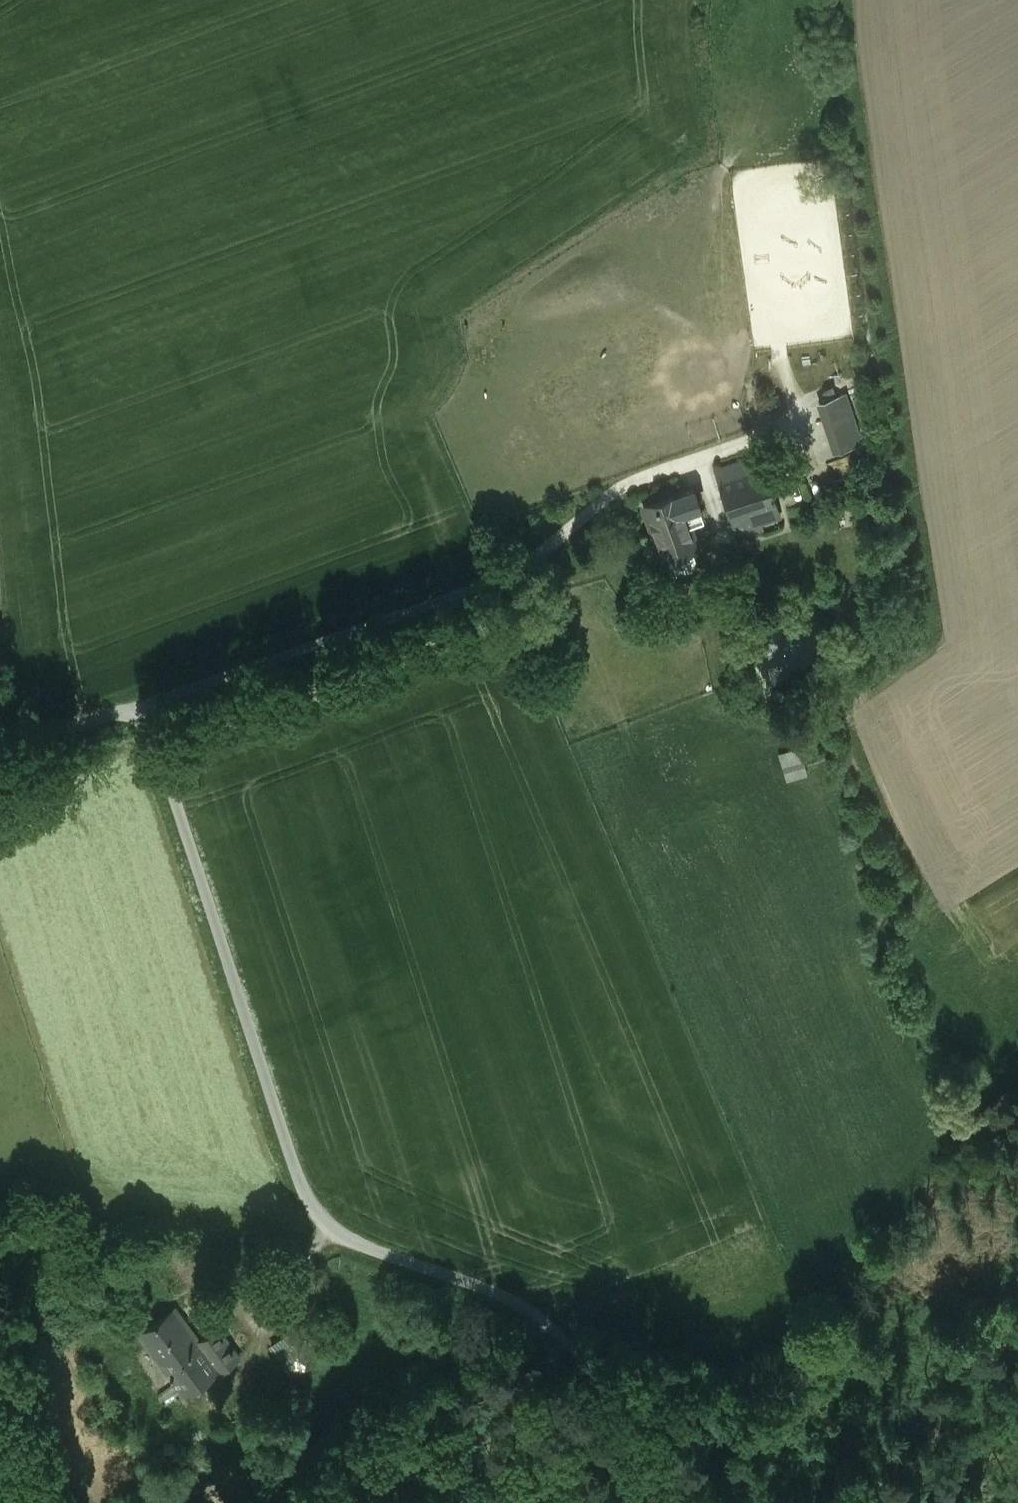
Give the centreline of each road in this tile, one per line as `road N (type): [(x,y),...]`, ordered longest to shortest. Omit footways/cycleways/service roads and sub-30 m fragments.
road 1 (unclassified): [(0,759),(148,708),(308,1197),(326,1228),(349,1245),(512,1295),(712,1502)]

